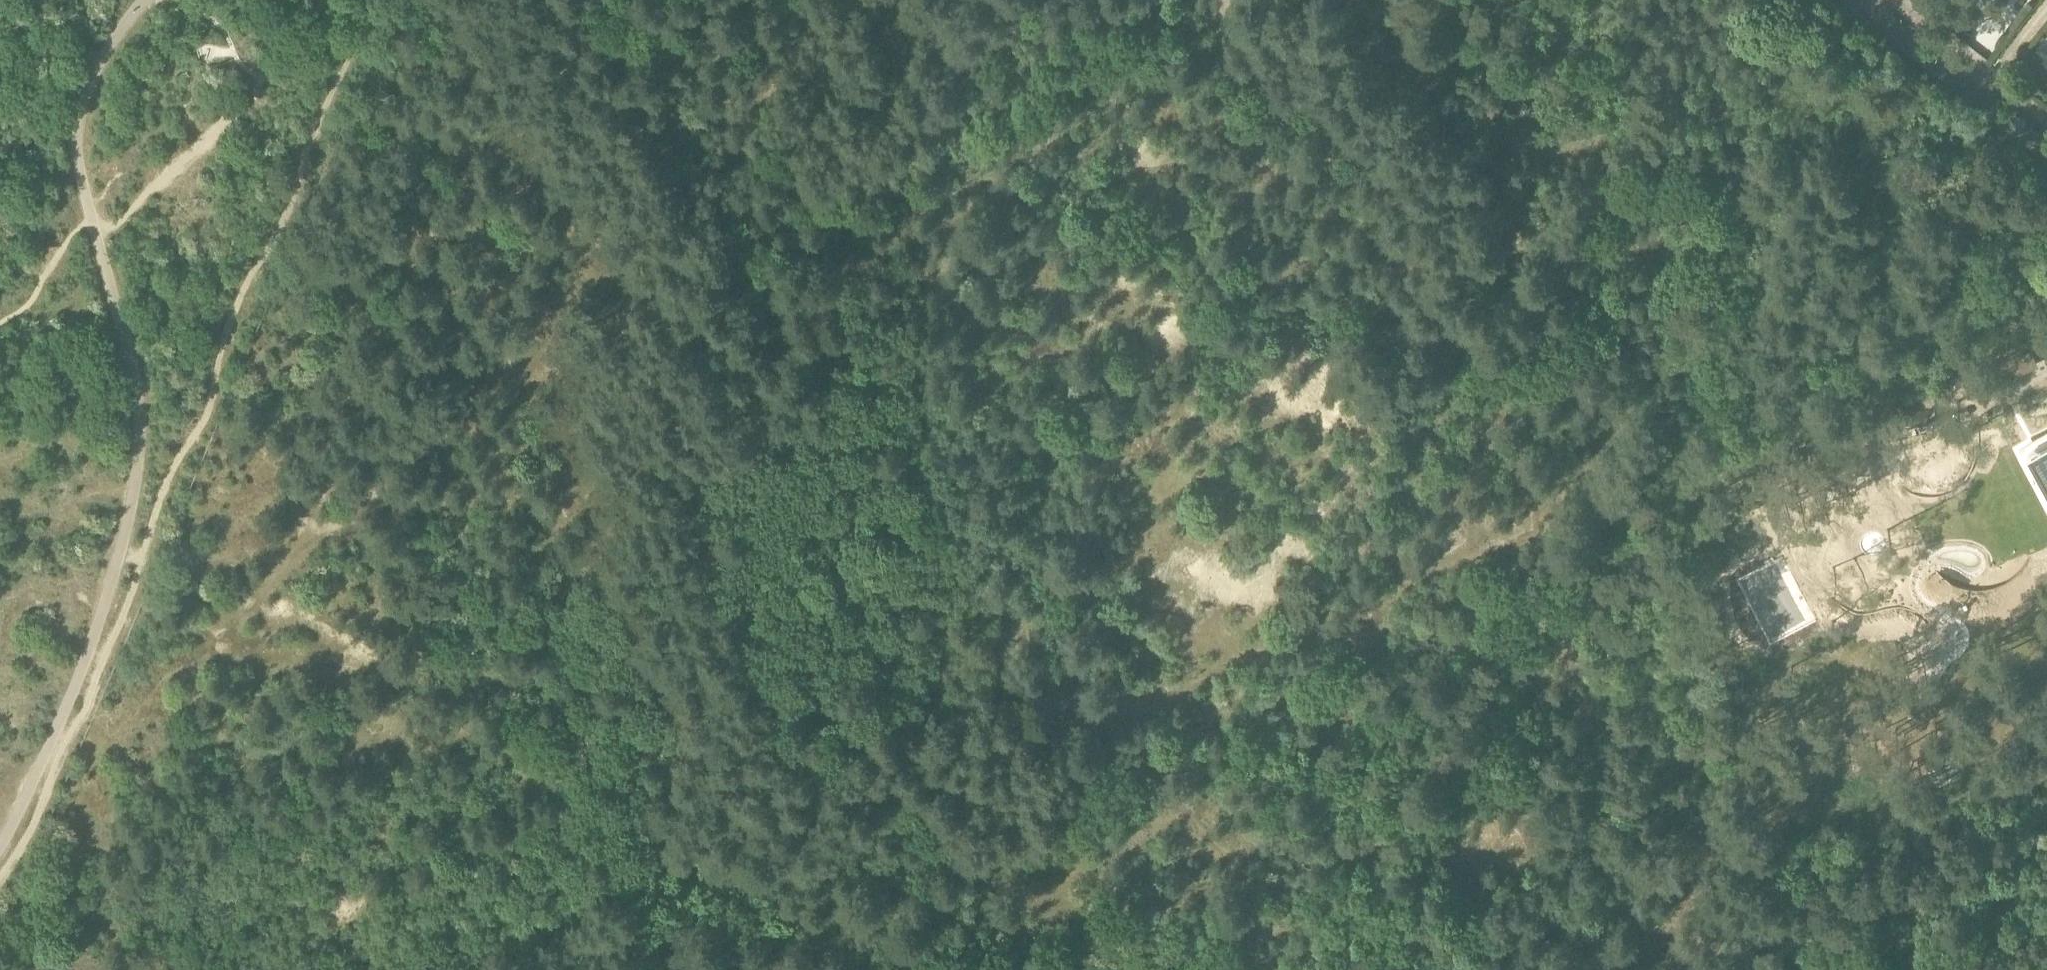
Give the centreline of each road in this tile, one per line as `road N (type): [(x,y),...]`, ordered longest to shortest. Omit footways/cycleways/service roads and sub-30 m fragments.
road 1 (track): [(1246,969),(1254,933),(1231,846),(1180,808),(1148,753),(1148,725),(1166,702),(1245,657),(1342,638),(1397,598),(1548,521),(1597,509),(1637,468),(1667,401),(1648,311),(1649,250),(1745,191),(1744,154),(1710,53)]
road 2 (residential): [(2046,151),(1859,1)]

